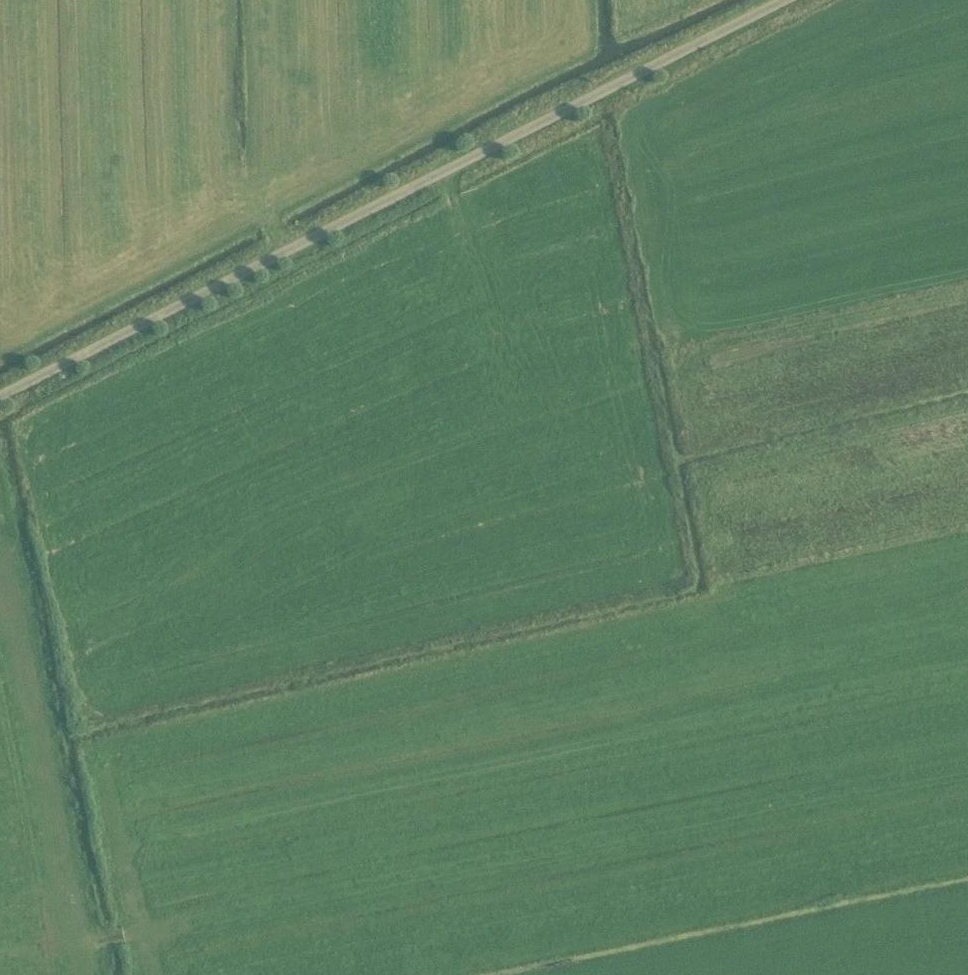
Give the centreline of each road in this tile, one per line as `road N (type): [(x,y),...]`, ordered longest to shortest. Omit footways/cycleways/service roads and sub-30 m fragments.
road 1 (unclassified): [(0,399),(783,0)]

